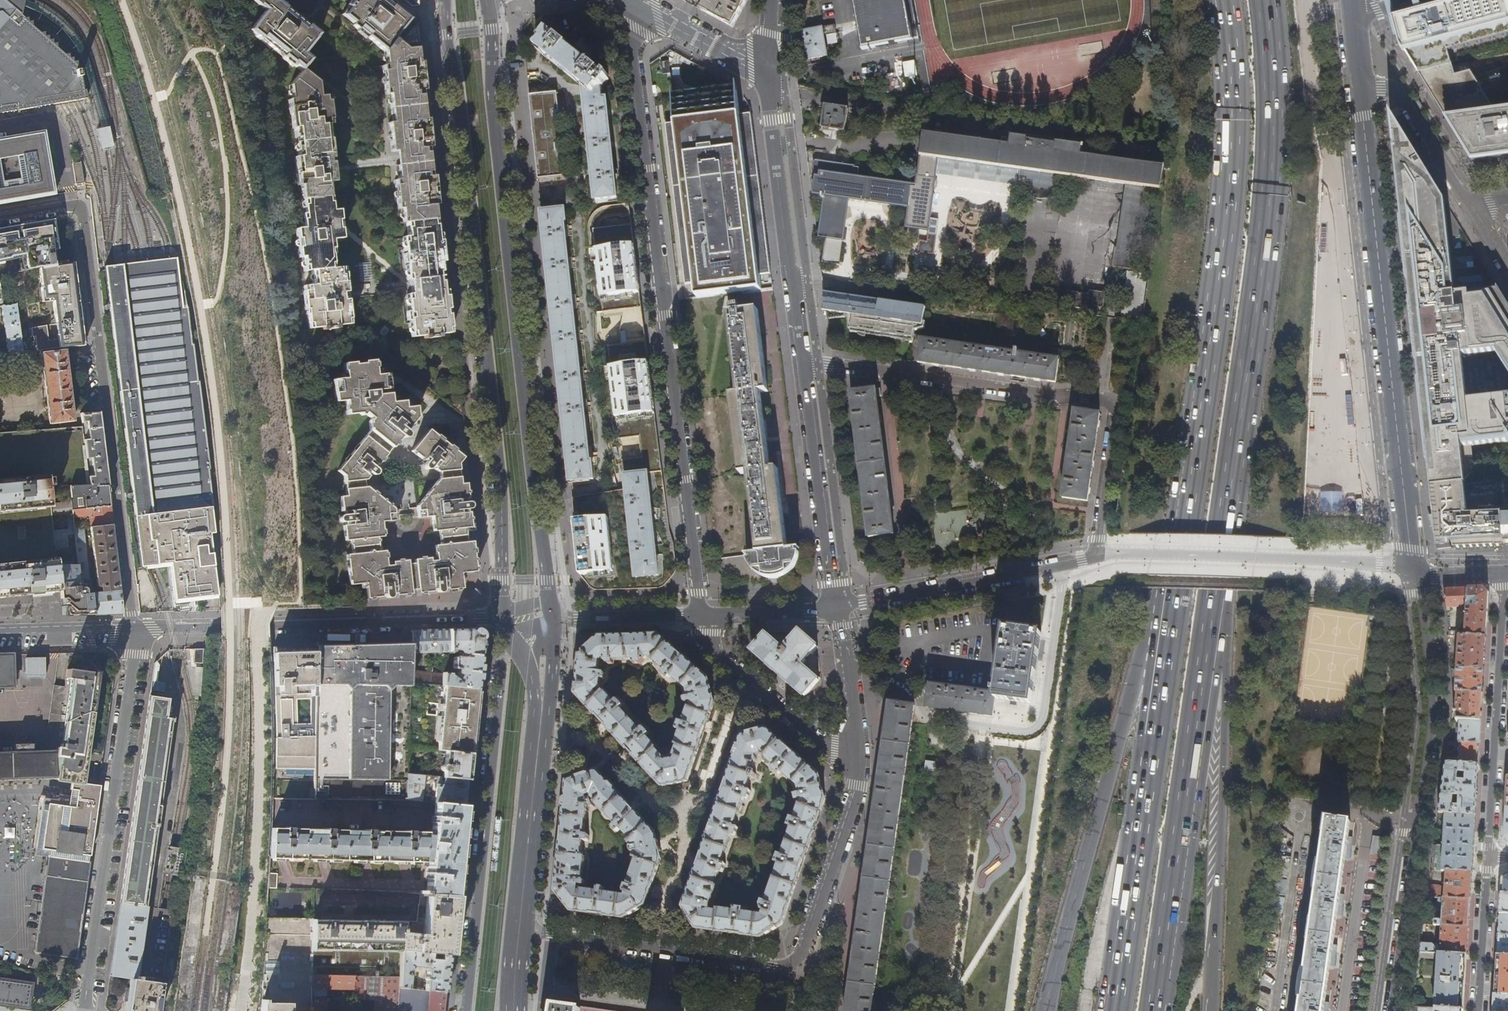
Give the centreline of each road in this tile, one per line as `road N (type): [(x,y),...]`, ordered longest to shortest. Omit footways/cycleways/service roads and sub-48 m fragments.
road 1 (residential): [(802,365),(1103,398),(1116,407),(1095,558),(837,608)]
road 2 (trunk): [(1230,0),(1231,260),(1164,647)]
road 3 (residential): [(700,616),(626,0)]
road 4 (primary): [(445,0),(501,478),(503,617)]
road 5 (primary): [(551,603),(486,0)]
road 6 (trunk): [(1225,530),(1266,291),(1277,160),(1267,0)]
road 7 (residential): [(135,627),(77,209),(0,221)]
road 8 (residential): [(528,932),(787,967),(801,954),(856,800),(854,751)]
road 9 (residential): [(1414,569),(1361,86)]
road 10 (trunk): [(1156,1010),(1225,530)]
road 11 (trunk): [(1211,1010),(1225,530)]
road 12 (residential): [(1389,1010),(1433,711),(1414,569)]
road 13 (trunk): [(1164,647),(1140,668),(1129,703),(1047,1010)]
road 14 (residential): [(85,1010),(135,627)]
road 15 (residential): [(505,635),(467,1010)]
road 16 (residential): [(135,627),(503,617)]
road 17 (trunk): [(1164,647),(1114,1010)]
road 18 (primary): [(532,670),(536,708),(507,1010)]
road 19 (primary): [(528,932),(552,620)]
road 20 (residential): [(1488,857),(1502,573)]
road 21 (residential): [(802,365),(837,608)]
road 22 (residential): [(634,0),(768,70),(772,0)]
road 23 (residential): [(700,616),(718,656),(835,751),(854,751)]
road 24 (residential): [(1469,201),(1398,89),(1361,86)]
road 25 (residential): [(1479,1010),(1488,857)]
road 26 (residential): [(700,616),(552,620)]
road 27 (residential): [(854,751),(837,608)]
road 28 (residential): [(837,608),(700,616)]
road 29 (residential): [(0,631),(135,627)]

